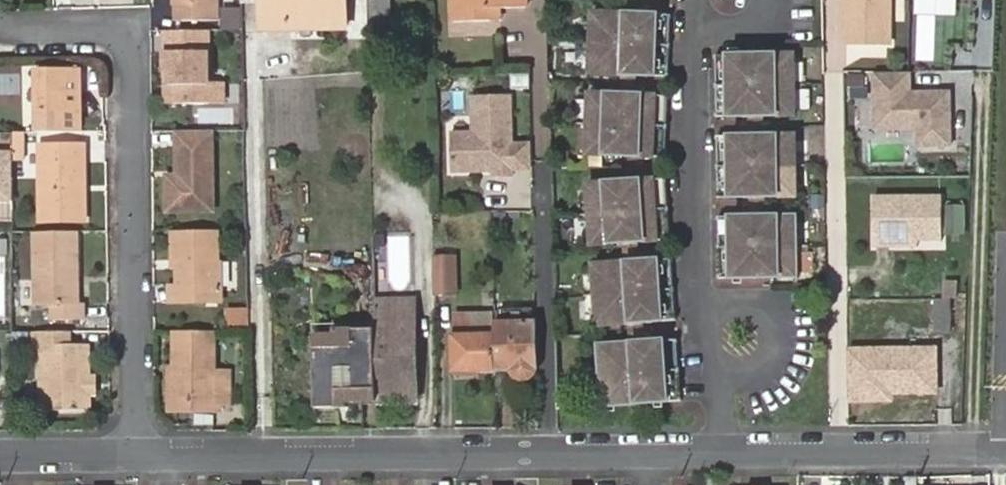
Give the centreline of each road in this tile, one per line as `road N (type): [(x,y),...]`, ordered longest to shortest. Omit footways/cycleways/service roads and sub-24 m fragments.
road 1 (residential): [(0,28),(131,28),(137,459)]
road 2 (residential): [(642,453),(171,459)]
road 3 (residential): [(709,21),(697,37),(693,146),(700,304),(719,450)]
road 4 (residential): [(1005,451),(719,450)]
road 5 (residential): [(137,459),(0,461)]

